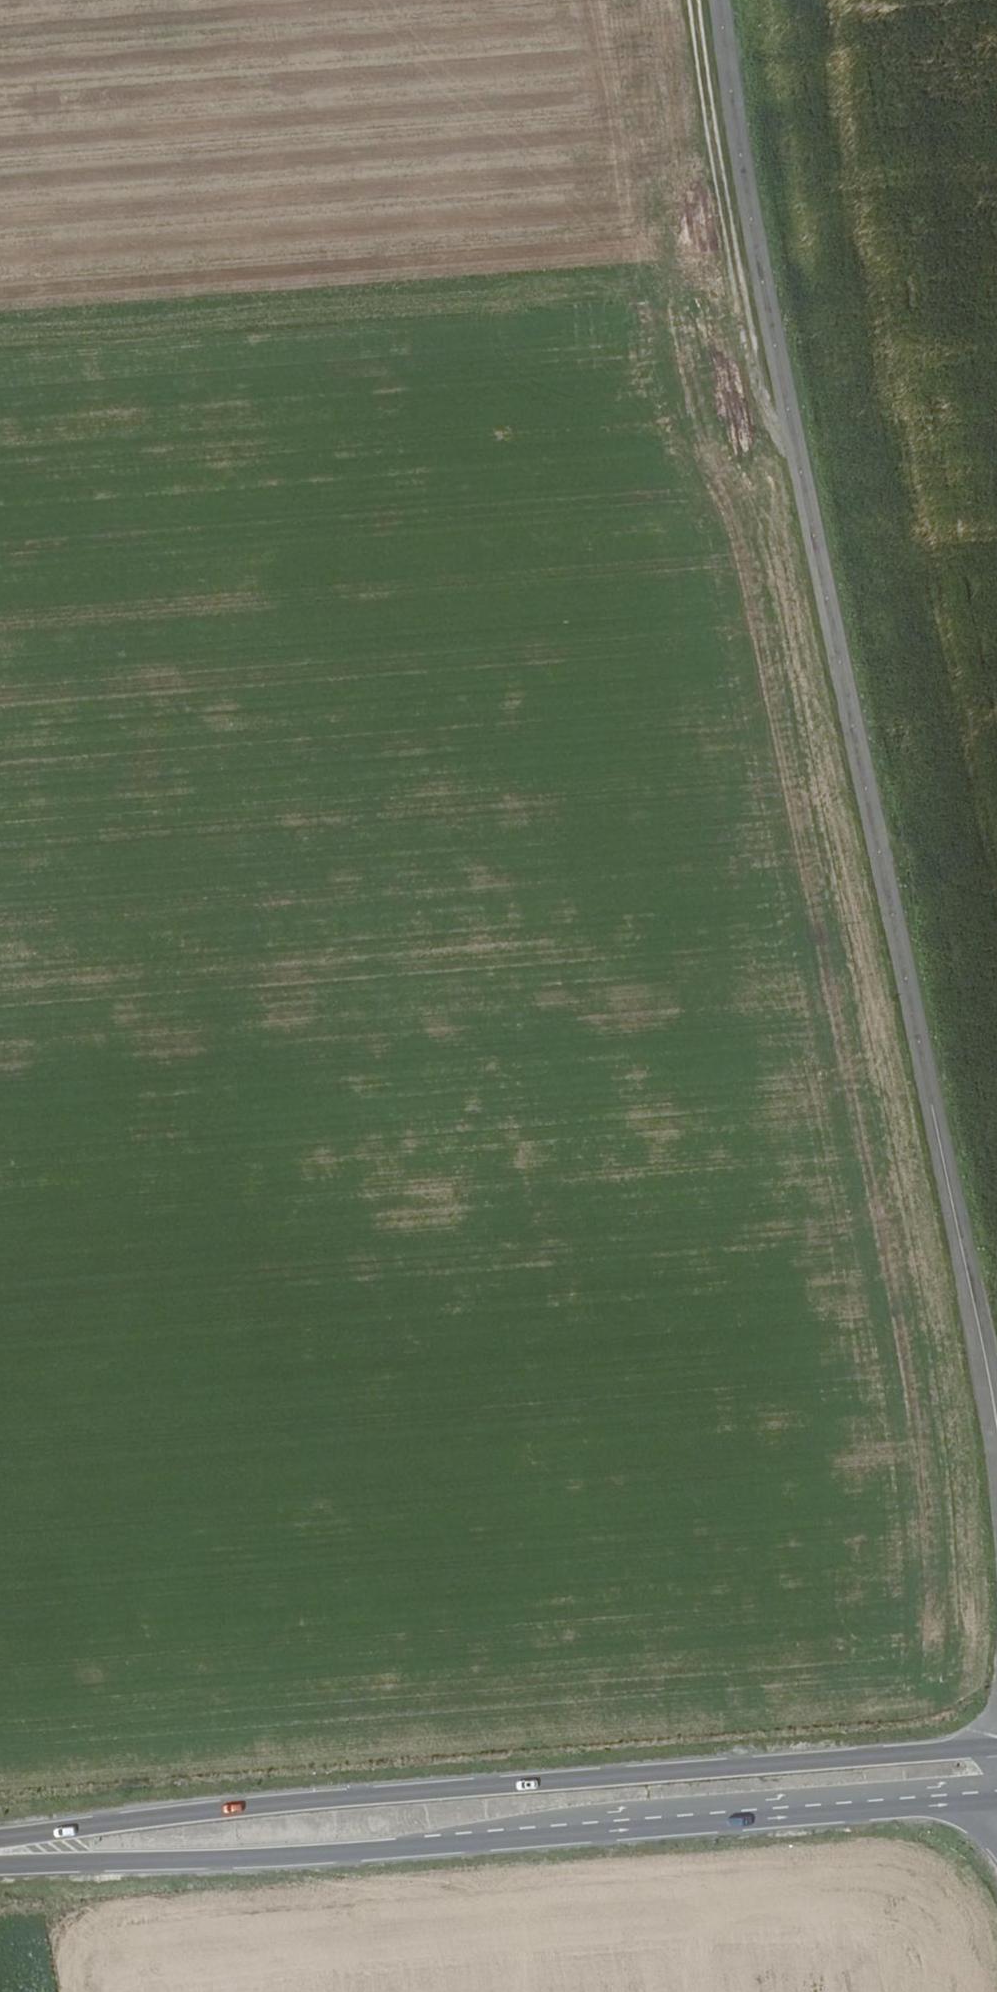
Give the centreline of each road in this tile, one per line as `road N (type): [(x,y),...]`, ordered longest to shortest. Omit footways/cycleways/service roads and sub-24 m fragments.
road 1 (tertiary): [(712,0),(747,235),(996,1425)]
road 2 (primary): [(0,1846),(996,1770)]

